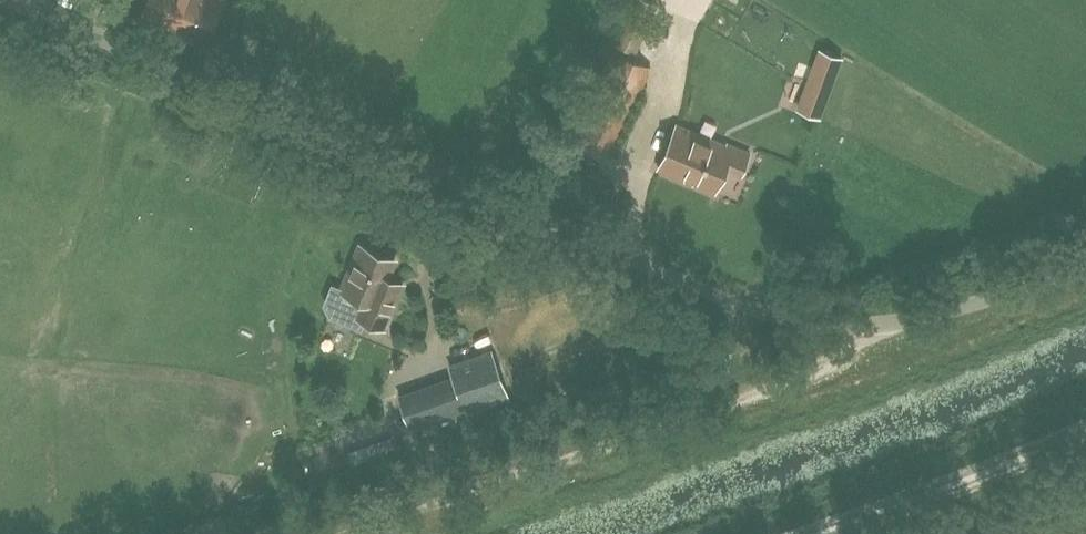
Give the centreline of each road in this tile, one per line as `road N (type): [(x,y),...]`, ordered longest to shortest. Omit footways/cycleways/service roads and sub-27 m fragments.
road 1 (unclassified): [(7,0),(726,303),(864,329)]
road 2 (unclassified): [(342,533),(730,403),(850,347),(864,329)]
road 3 (unclassified): [(1085,433),(813,533)]
road 4 (unclassified): [(864,329),(989,306),(1085,268)]

